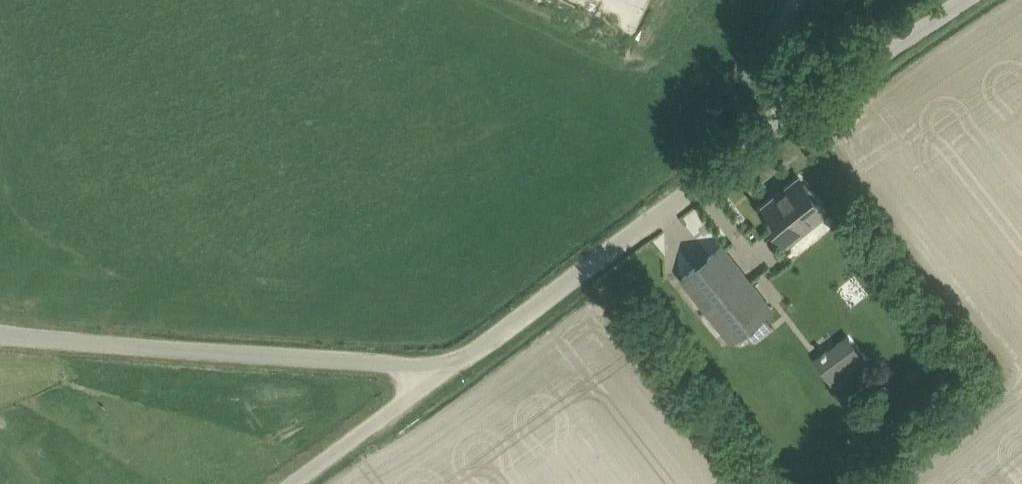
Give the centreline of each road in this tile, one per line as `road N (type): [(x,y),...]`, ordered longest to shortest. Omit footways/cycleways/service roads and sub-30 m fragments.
road 1 (unclassified): [(0,332),(453,367)]
road 2 (unclassified): [(453,367),(790,124)]
road 3 (unclassified): [(790,124),(962,0)]
road 4 (unclassified): [(294,483),(453,367)]
road 5 (unclassified): [(790,124),(767,51),(798,0)]

